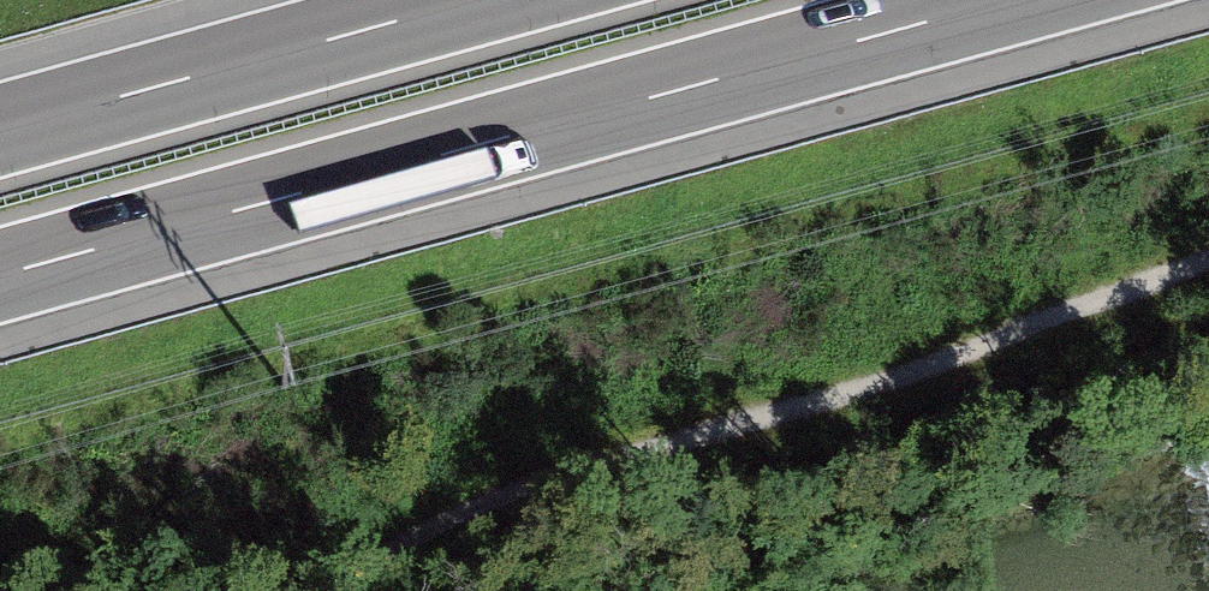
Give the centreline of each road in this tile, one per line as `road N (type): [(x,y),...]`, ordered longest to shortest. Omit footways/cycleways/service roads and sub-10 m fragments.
road 1 (motorway): [(0,279),(1017,0)]
road 2 (track): [(1208,275),(368,568),(328,590)]
road 3 (motorway): [(472,0),(0,129)]

